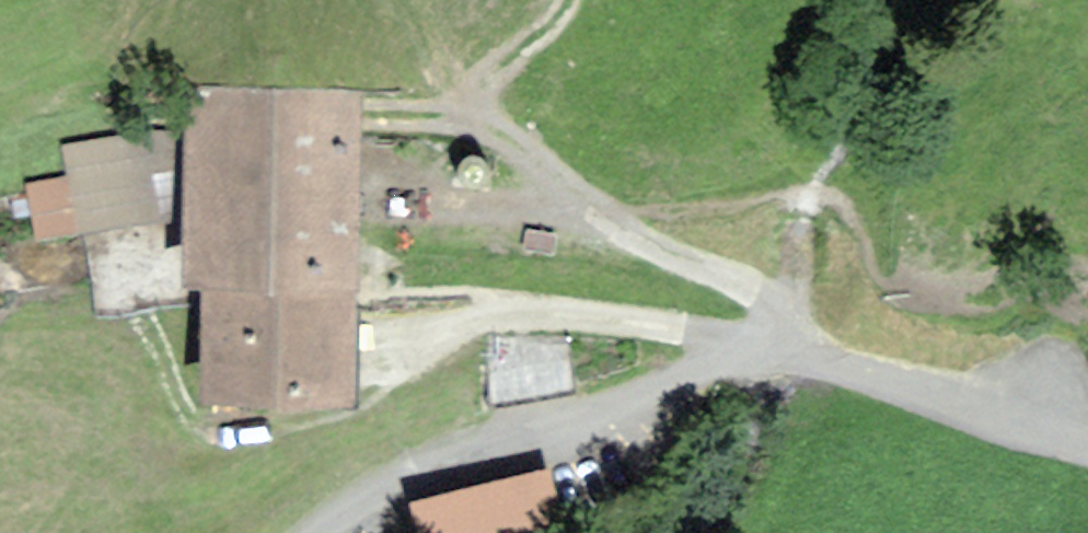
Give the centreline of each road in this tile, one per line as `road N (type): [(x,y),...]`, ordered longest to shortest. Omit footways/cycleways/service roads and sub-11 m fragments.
road 1 (unclassified): [(1087,462),(833,350),(793,344),(746,352),(492,441),(343,506),(312,532)]
road 2 (track): [(793,344),(745,288),(627,234),(479,130),(469,99),(486,73),(575,0)]

